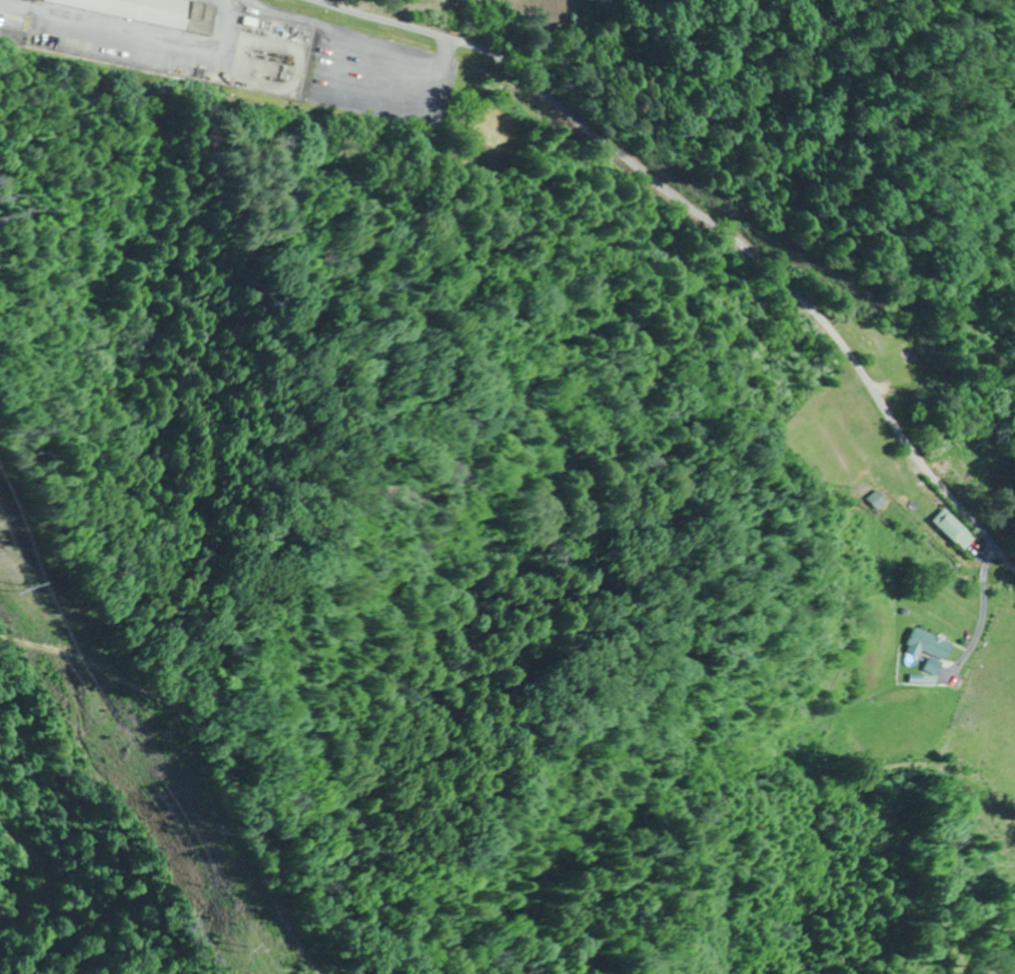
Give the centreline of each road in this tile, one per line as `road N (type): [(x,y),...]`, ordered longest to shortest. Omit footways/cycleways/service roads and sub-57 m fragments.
road 1 (residential): [(309,0),(505,63),(755,259),(820,319),(929,478),(1014,573)]

